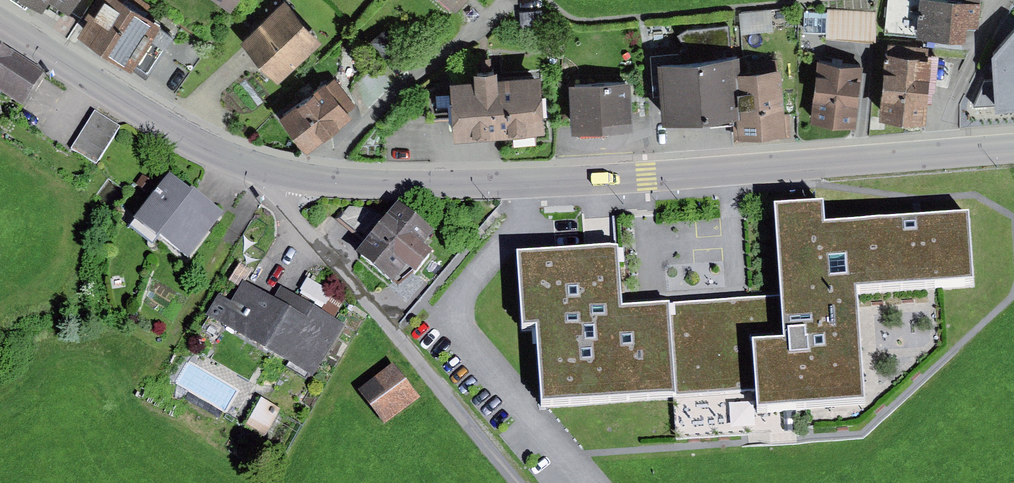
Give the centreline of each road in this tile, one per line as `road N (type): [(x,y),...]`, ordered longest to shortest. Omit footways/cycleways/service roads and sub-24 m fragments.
road 1 (tertiary): [(242,162),(391,185),(1013,145)]
road 2 (unclassified): [(529,482),(242,162)]
road 3 (tertiary): [(0,20),(165,126),(242,162)]

